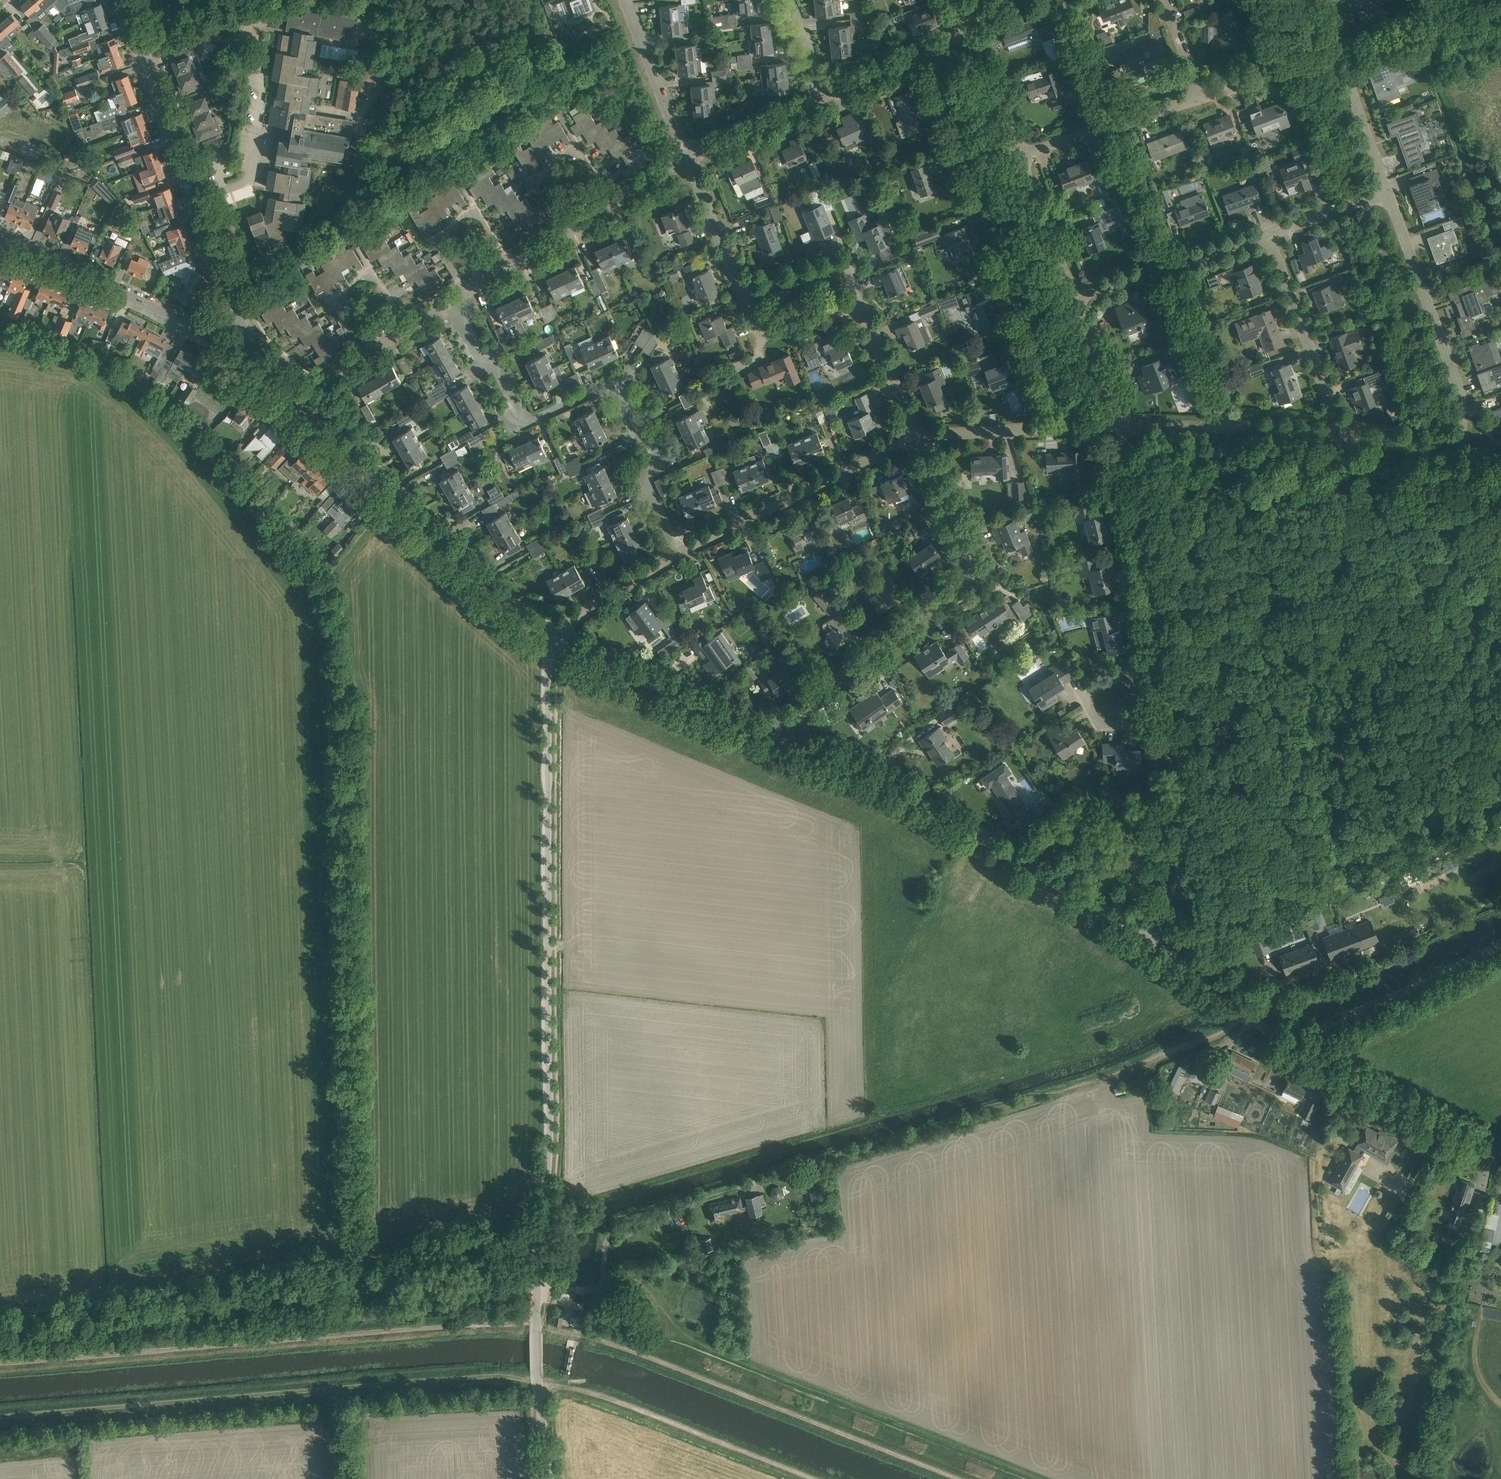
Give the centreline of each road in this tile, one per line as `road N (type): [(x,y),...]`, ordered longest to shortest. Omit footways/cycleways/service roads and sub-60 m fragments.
road 1 (tertiary): [(549,1478),(536,1335),(550,1132),(548,636)]
road 2 (track): [(0,1419),(515,1379),(588,1393),(809,1478)]
road 3 (track): [(541,1231),(0,1325)]
road 4 (track): [(0,1367),(536,1329)]
road 5 (residential): [(1146,938),(1173,900),(1184,843),(1122,424)]
road 6 (unclassified): [(1146,938),(912,794),(783,738)]
road 7 (residential): [(1063,427),(926,50)]
road 8 (residential): [(783,738),(791,718),(964,579),(971,565),(918,436)]
road 9 (track): [(599,1340),(961,1478)]
road 10 (tertiary): [(548,636),(294,406)]
road 11 (tertiary): [(242,318),(123,0)]
road 12 (residential): [(447,304),(687,160)]
road 13 (residential): [(1458,447),(1457,381),(1388,193)]
road 14 (residential): [(918,436),(680,551)]
road 15 (residential): [(242,318),(192,325),(0,242)]
road 16 (unclassified): [(783,738),(548,636)]
road 17 (residential): [(447,304),(482,370),(498,365),(526,424),(612,382)]
road 18 (unclassified): [(1306,1052),(1324,1026),(1500,948)]
road 19 (residential): [(1344,440),(1268,234)]
road 20 (unclassified): [(1500,1153),(1306,1052)]
road 21 (residential): [(612,382),(660,466),(644,473),(680,551)]
road 22 (unclassified): [(1306,1052),(1146,938)]
road 23 (residential): [(294,406),(447,304)]
road 24 (residential): [(1225,428),(1163,268)]
road 25 (residential): [(687,160),(625,0)]
road 26 (unclassified): [(742,293),(845,260),(862,306)]
road 27 (residential): [(680,551),(548,636)]
road 28 (residential): [(687,160),(827,96)]
road 29 (residential): [(1074,298),(1019,155)]
road 30 (residential): [(1163,268),(1108,127)]
road 31 (residential): [(862,306),(763,333),(742,293)]
road 32 (residential): [(1388,193),(1339,55)]
road 33 (residential): [(1063,427),(918,436)]
road 34 (residential): [(742,293),(687,160)]
road 35 (residential): [(1202,98),(1339,55)]
road 36 (residential): [(918,436),(862,306)]
road 37 (residential): [(1019,155),(967,26)]
road 38 (residential): [(1108,127),(1059,0)]
road 39 (residential): [(1122,424),(1074,298)]
road 40 (track): [(602,1274),(734,1257)]
road 41 (residential): [(1268,234),(1388,193)]

